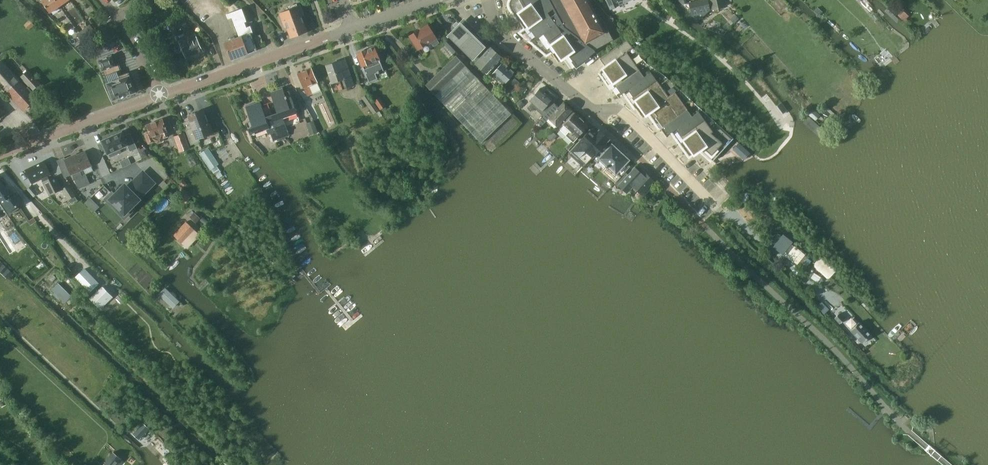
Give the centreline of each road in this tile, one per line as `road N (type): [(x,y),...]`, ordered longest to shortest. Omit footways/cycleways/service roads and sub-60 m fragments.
road 1 (residential): [(716,203),(624,113),(590,110),(498,31),(487,0)]
road 2 (tertiary): [(161,96),(353,27)]
road 3 (tertiary): [(0,155),(161,96)]

